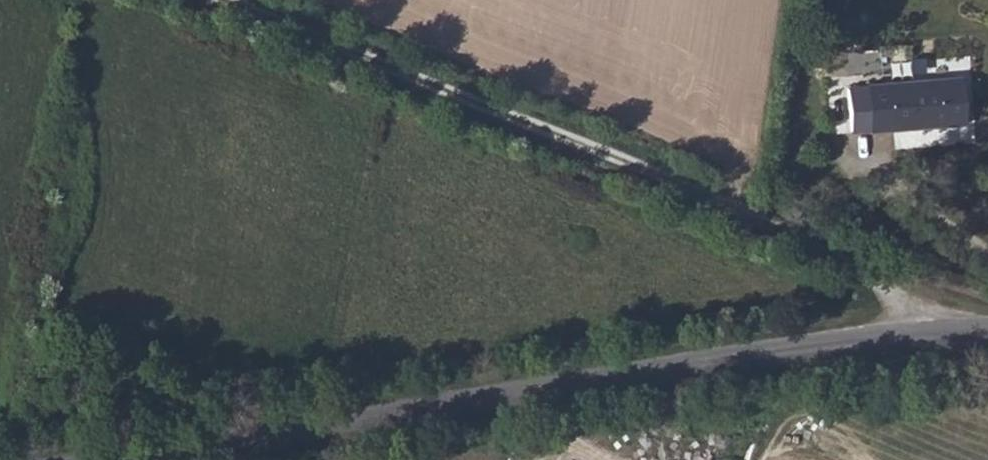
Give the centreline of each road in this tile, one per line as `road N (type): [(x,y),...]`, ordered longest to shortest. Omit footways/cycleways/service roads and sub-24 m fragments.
road 1 (unclassified): [(132,459),(921,332),(987,331)]
road 2 (track): [(209,0),(667,179),(894,298),(921,332)]

